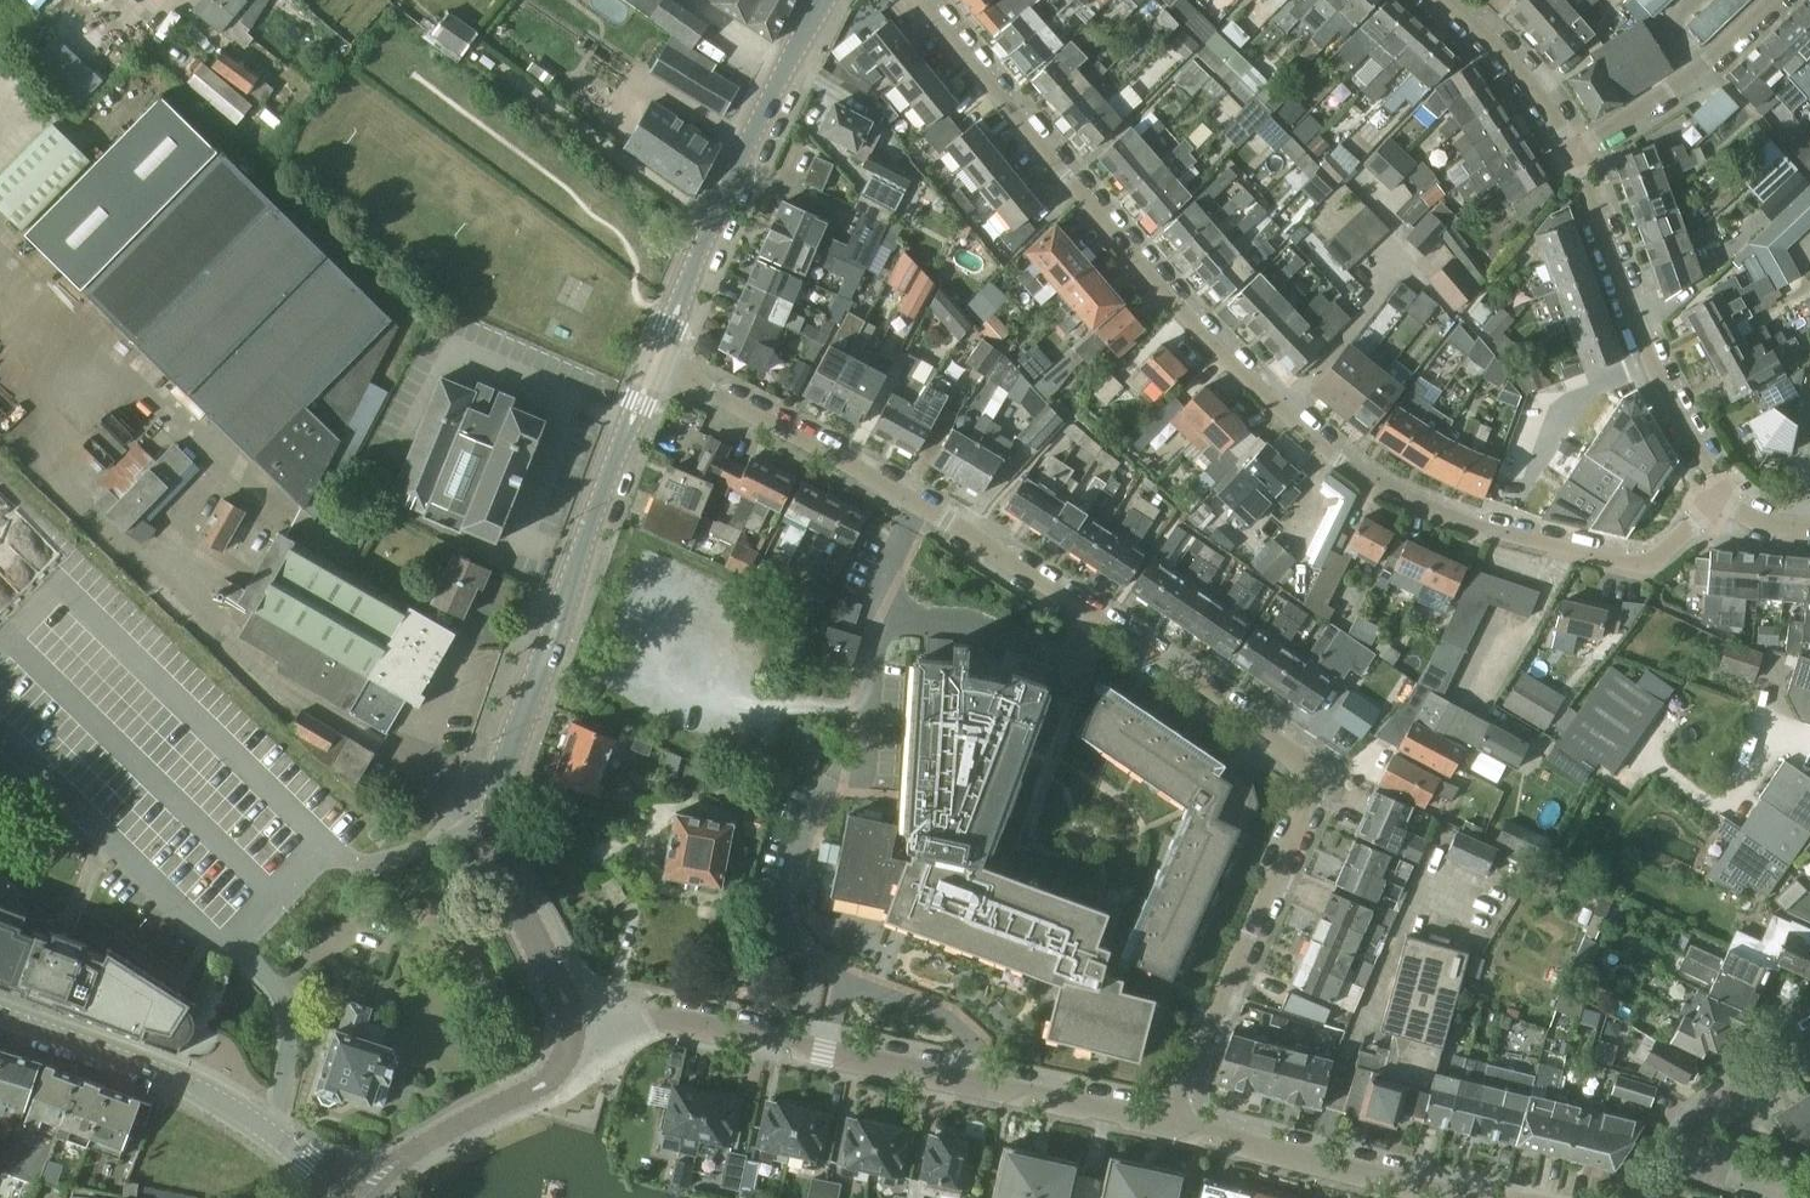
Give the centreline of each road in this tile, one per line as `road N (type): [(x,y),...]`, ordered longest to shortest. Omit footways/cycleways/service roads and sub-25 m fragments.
road 1 (residential): [(1170,1130),(1312,789),(1306,763),(974,538),(657,359)]
road 2 (residential): [(915,0),(1181,313),(1347,467),(1482,528),(1645,565),(1725,496)]
road 3 (tertiary): [(574,1042),(568,996),(503,867),(496,797),(657,359)]
road 4 (residential): [(1170,1130),(695,1025),(663,1023),(574,1042)]
road 5 (tertiary): [(355,1197),(274,1134),(142,1062),(0,1014)]
road 6 (tertiary): [(657,359),(822,0)]
road 7 (residential): [(1576,156),(1652,368),(1725,496)]
road 8 (residential): [(1449,1197),(1170,1130)]
road 9 (tertiary): [(358,1197),(420,1150),(547,1086),(565,1068),(574,1042)]
road 10 (residential): [(1768,0),(1666,94),(1576,156)]
road 11 (residential): [(1809,1041),(1710,1109),(1644,1197)]
road 12 (residential): [(1443,0),(1507,57),(1576,156)]

